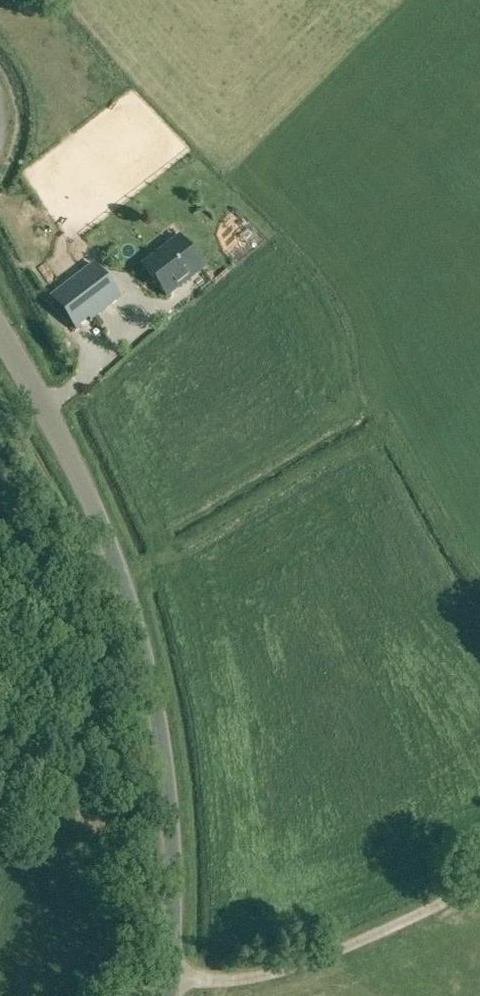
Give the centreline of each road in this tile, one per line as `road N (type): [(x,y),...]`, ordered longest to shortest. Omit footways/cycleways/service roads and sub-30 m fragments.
road 1 (unclassified): [(176,983),(175,819),(142,621),(113,535),(0,316)]
road 2 (unclassified): [(479,886),(377,937),(261,979),(176,983)]

